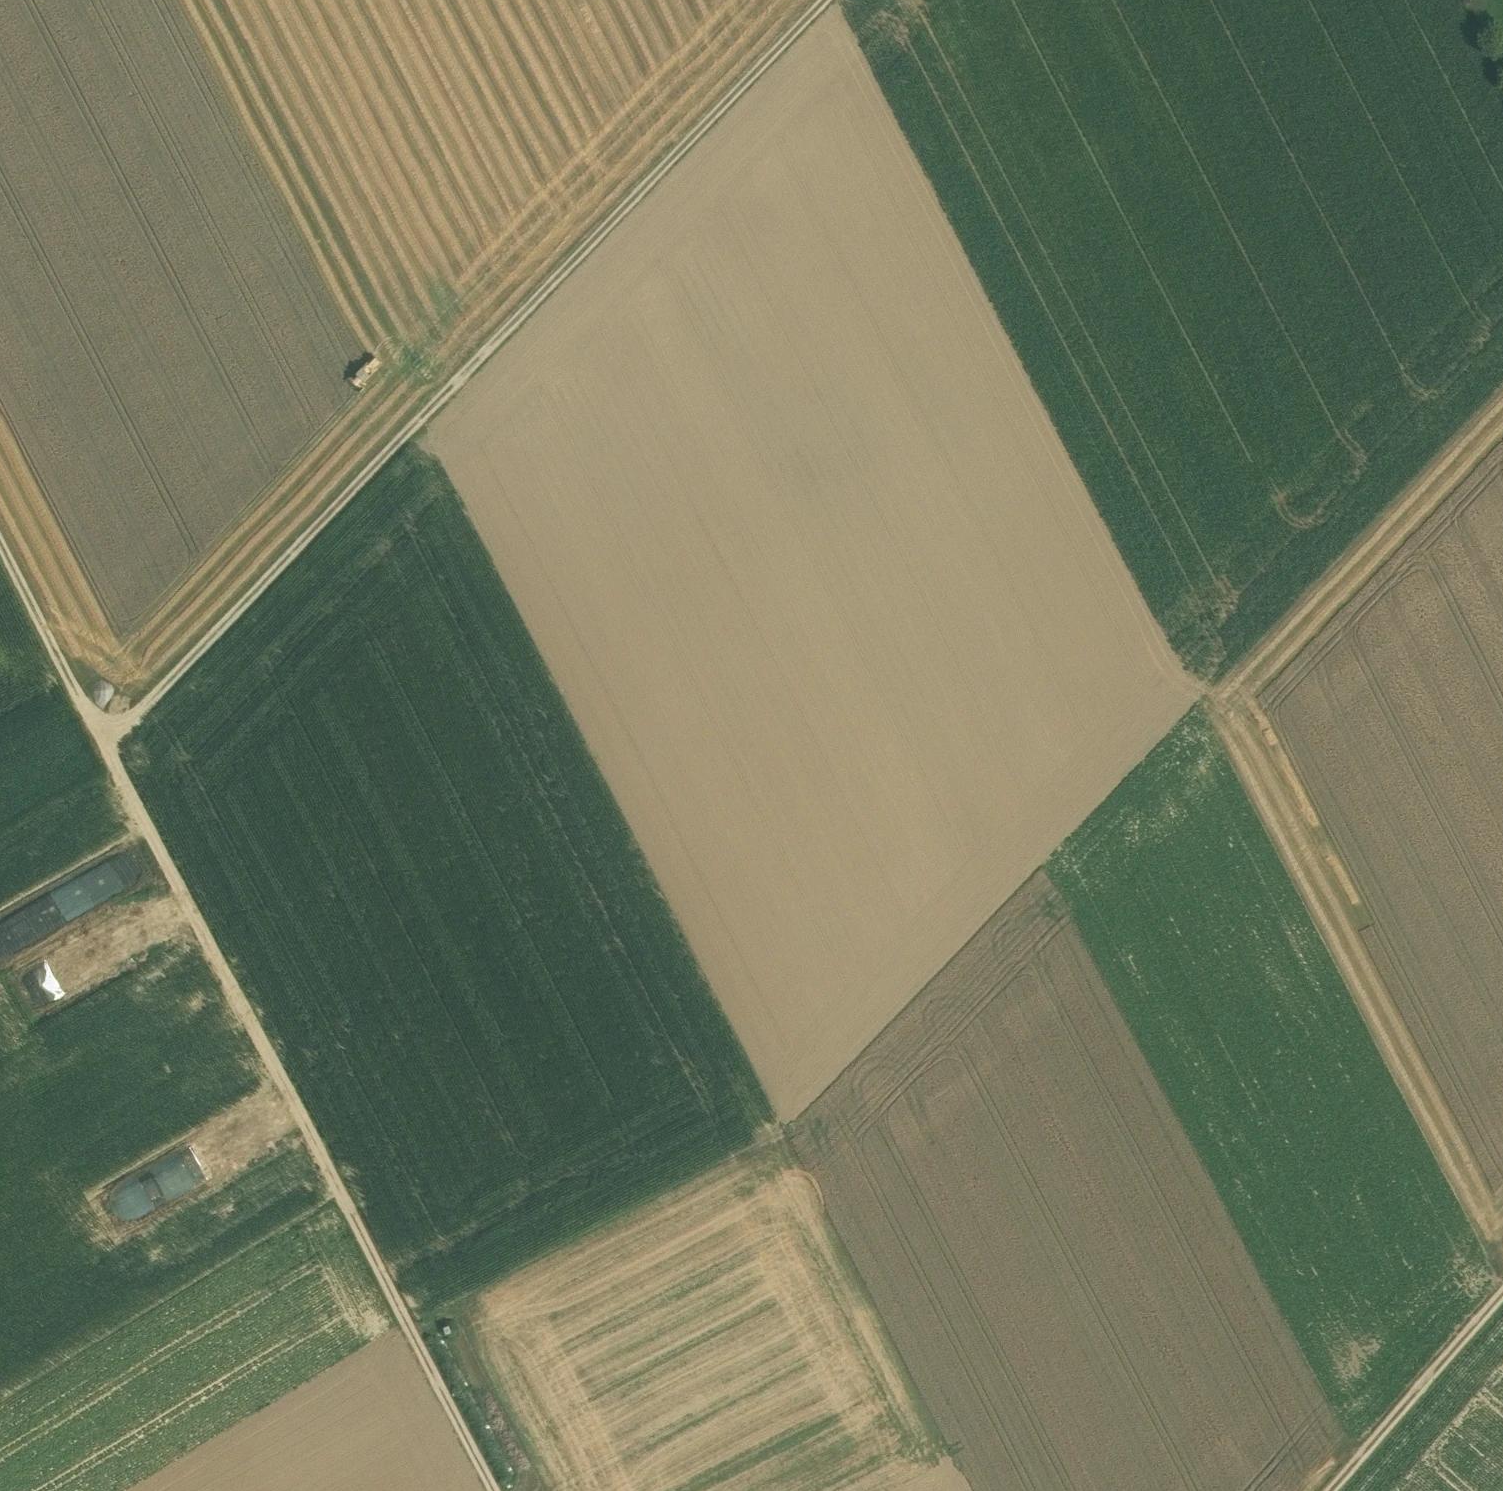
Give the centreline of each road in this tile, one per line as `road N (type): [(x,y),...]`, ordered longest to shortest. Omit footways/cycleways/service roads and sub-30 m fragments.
road 1 (track): [(0,542),(495,1490)]
road 2 (track): [(829,0),(105,744)]
road 3 (track): [(1333,1490),(1502,1302)]

